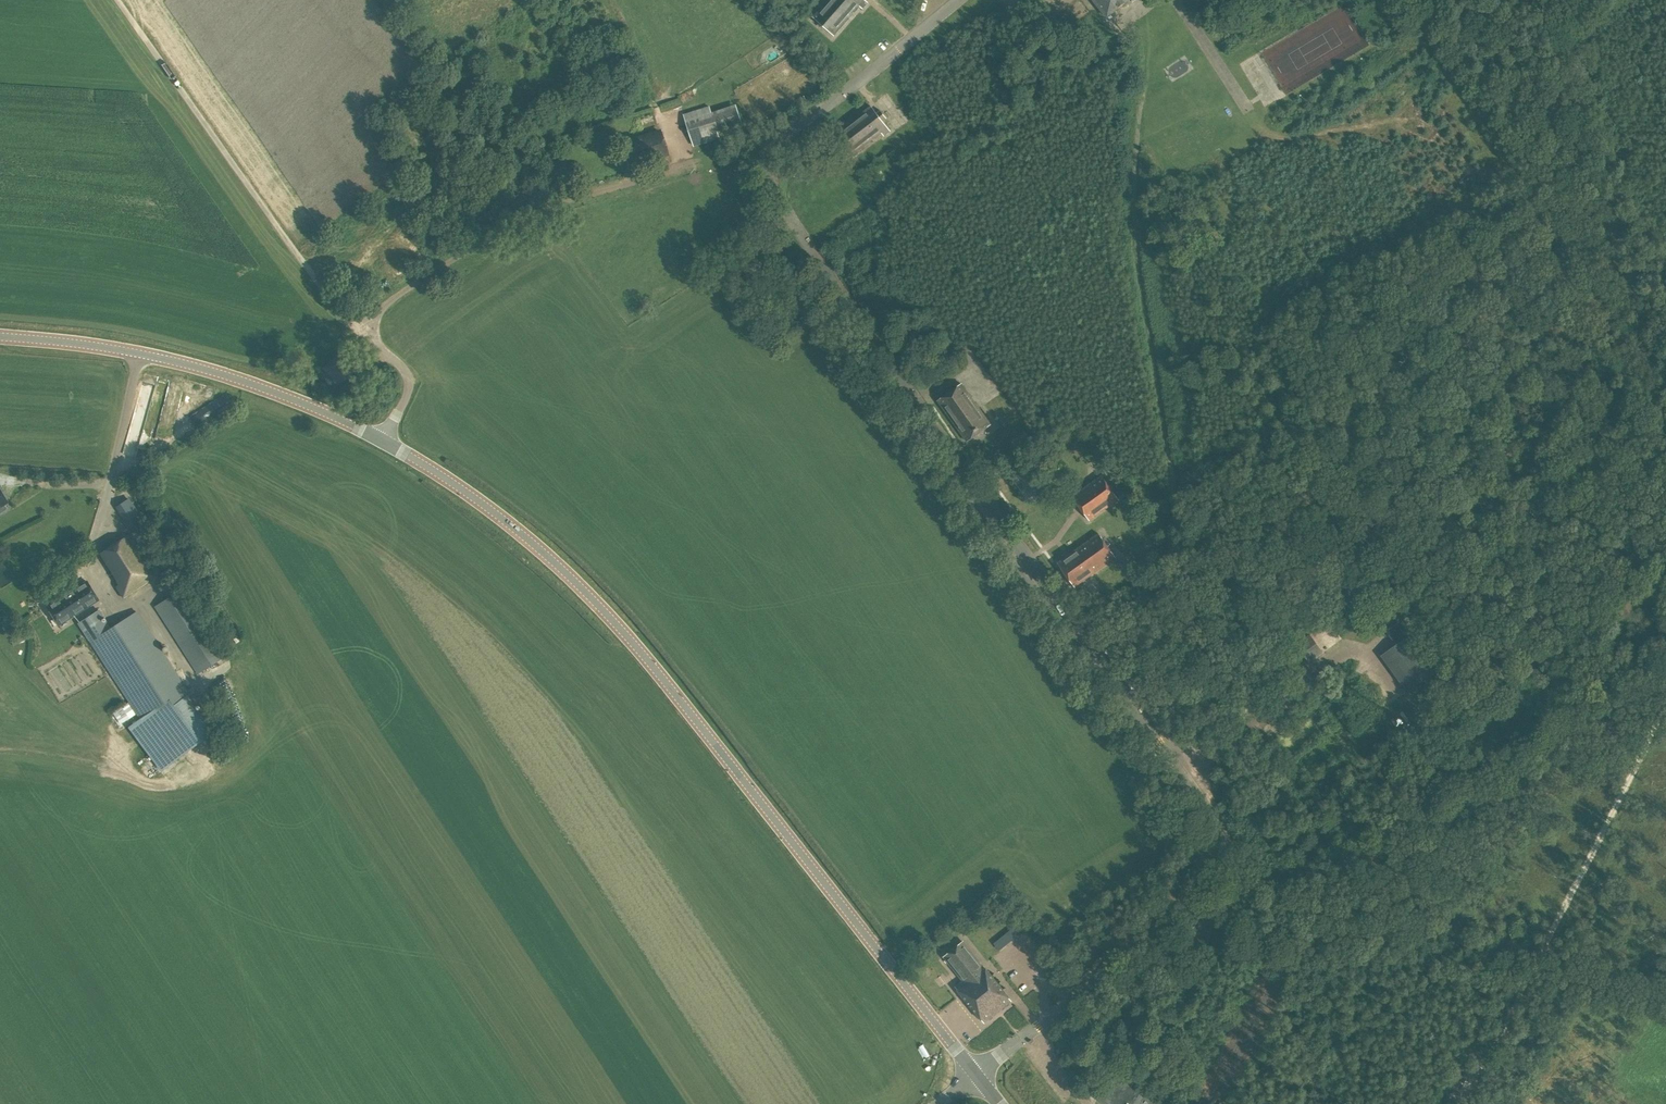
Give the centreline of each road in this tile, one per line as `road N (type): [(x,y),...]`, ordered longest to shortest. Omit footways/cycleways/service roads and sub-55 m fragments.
road 1 (secondary): [(1000,1103),(635,645),(526,538),(381,437)]
road 2 (track): [(1469,1103),(1665,706)]
road 3 (secondary): [(381,437),(204,369),(0,336)]
road 4 (unclassified): [(381,437),(408,393),(408,376),(361,327)]

